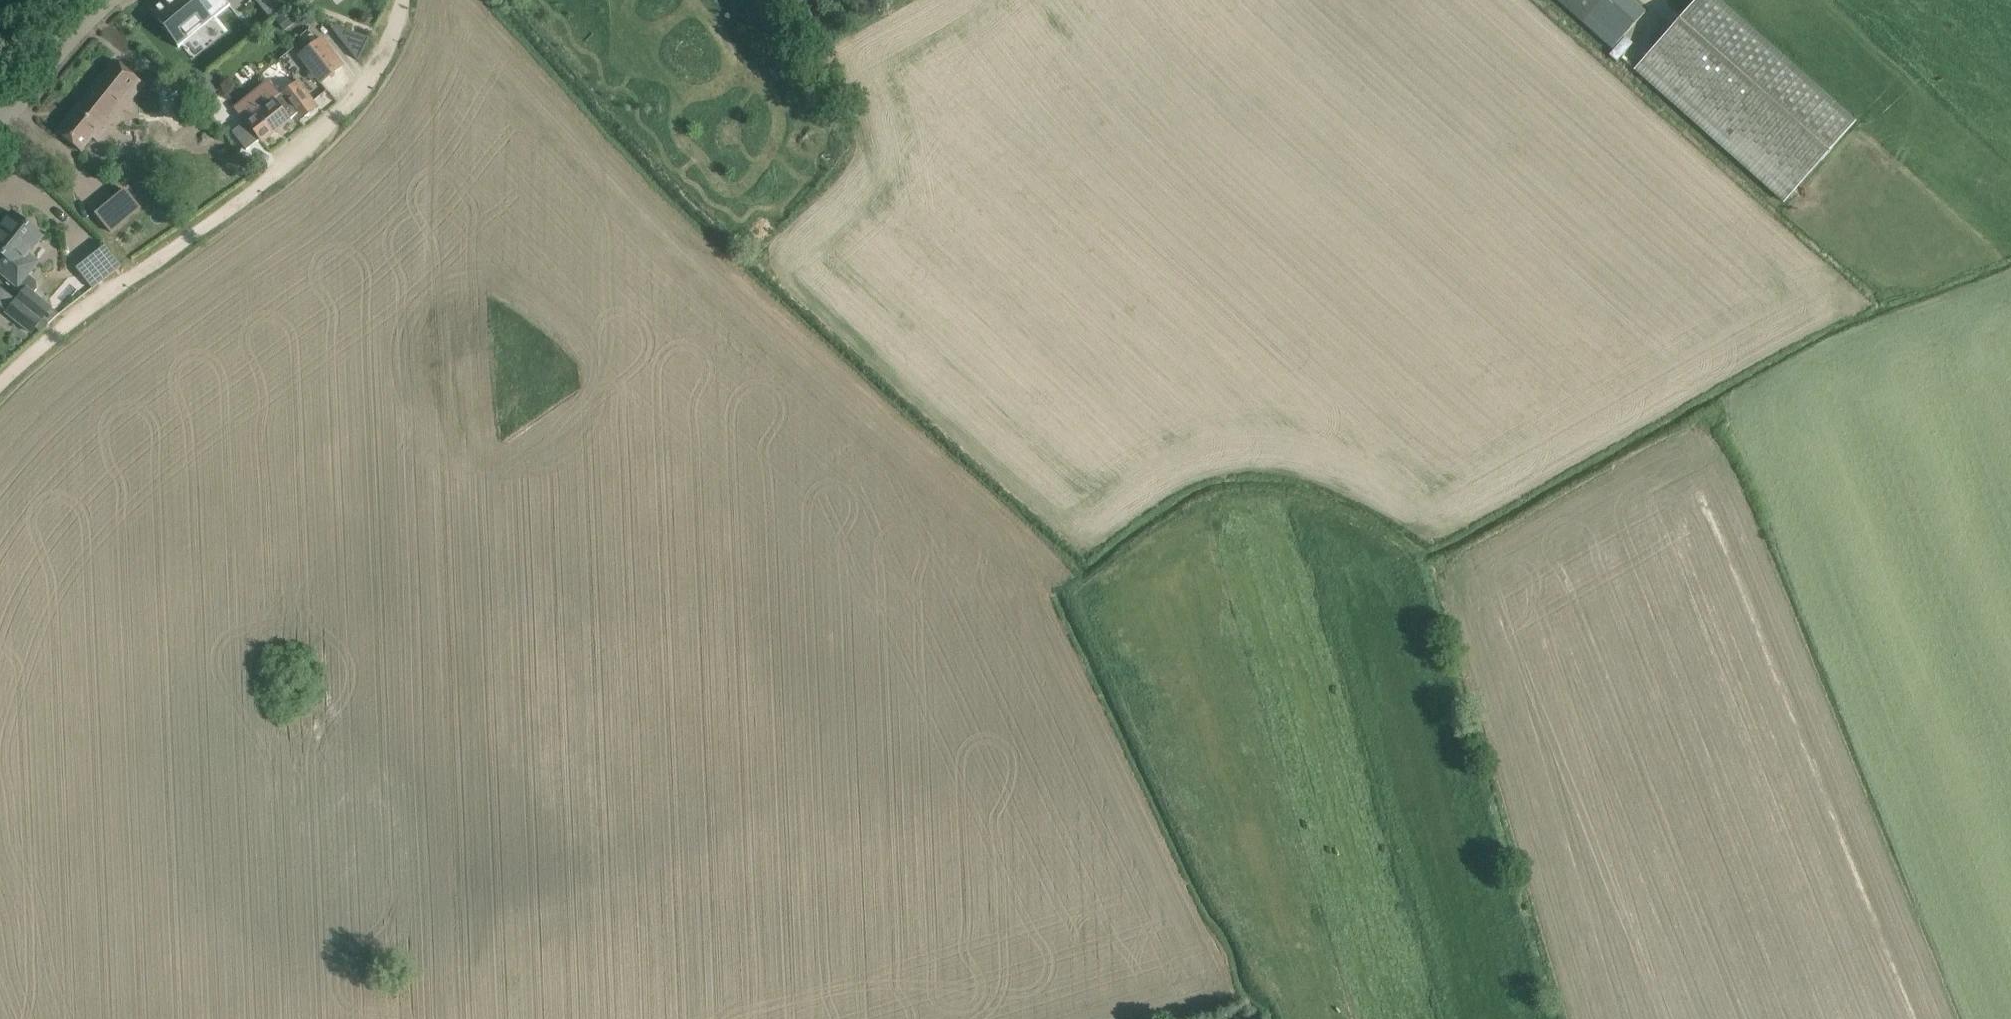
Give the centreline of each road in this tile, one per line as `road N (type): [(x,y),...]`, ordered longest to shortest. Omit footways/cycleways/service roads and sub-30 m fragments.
road 1 (track): [(0,391),(349,110),(391,47),(401,0)]
road 2 (tertiary): [(0,114),(106,0)]

